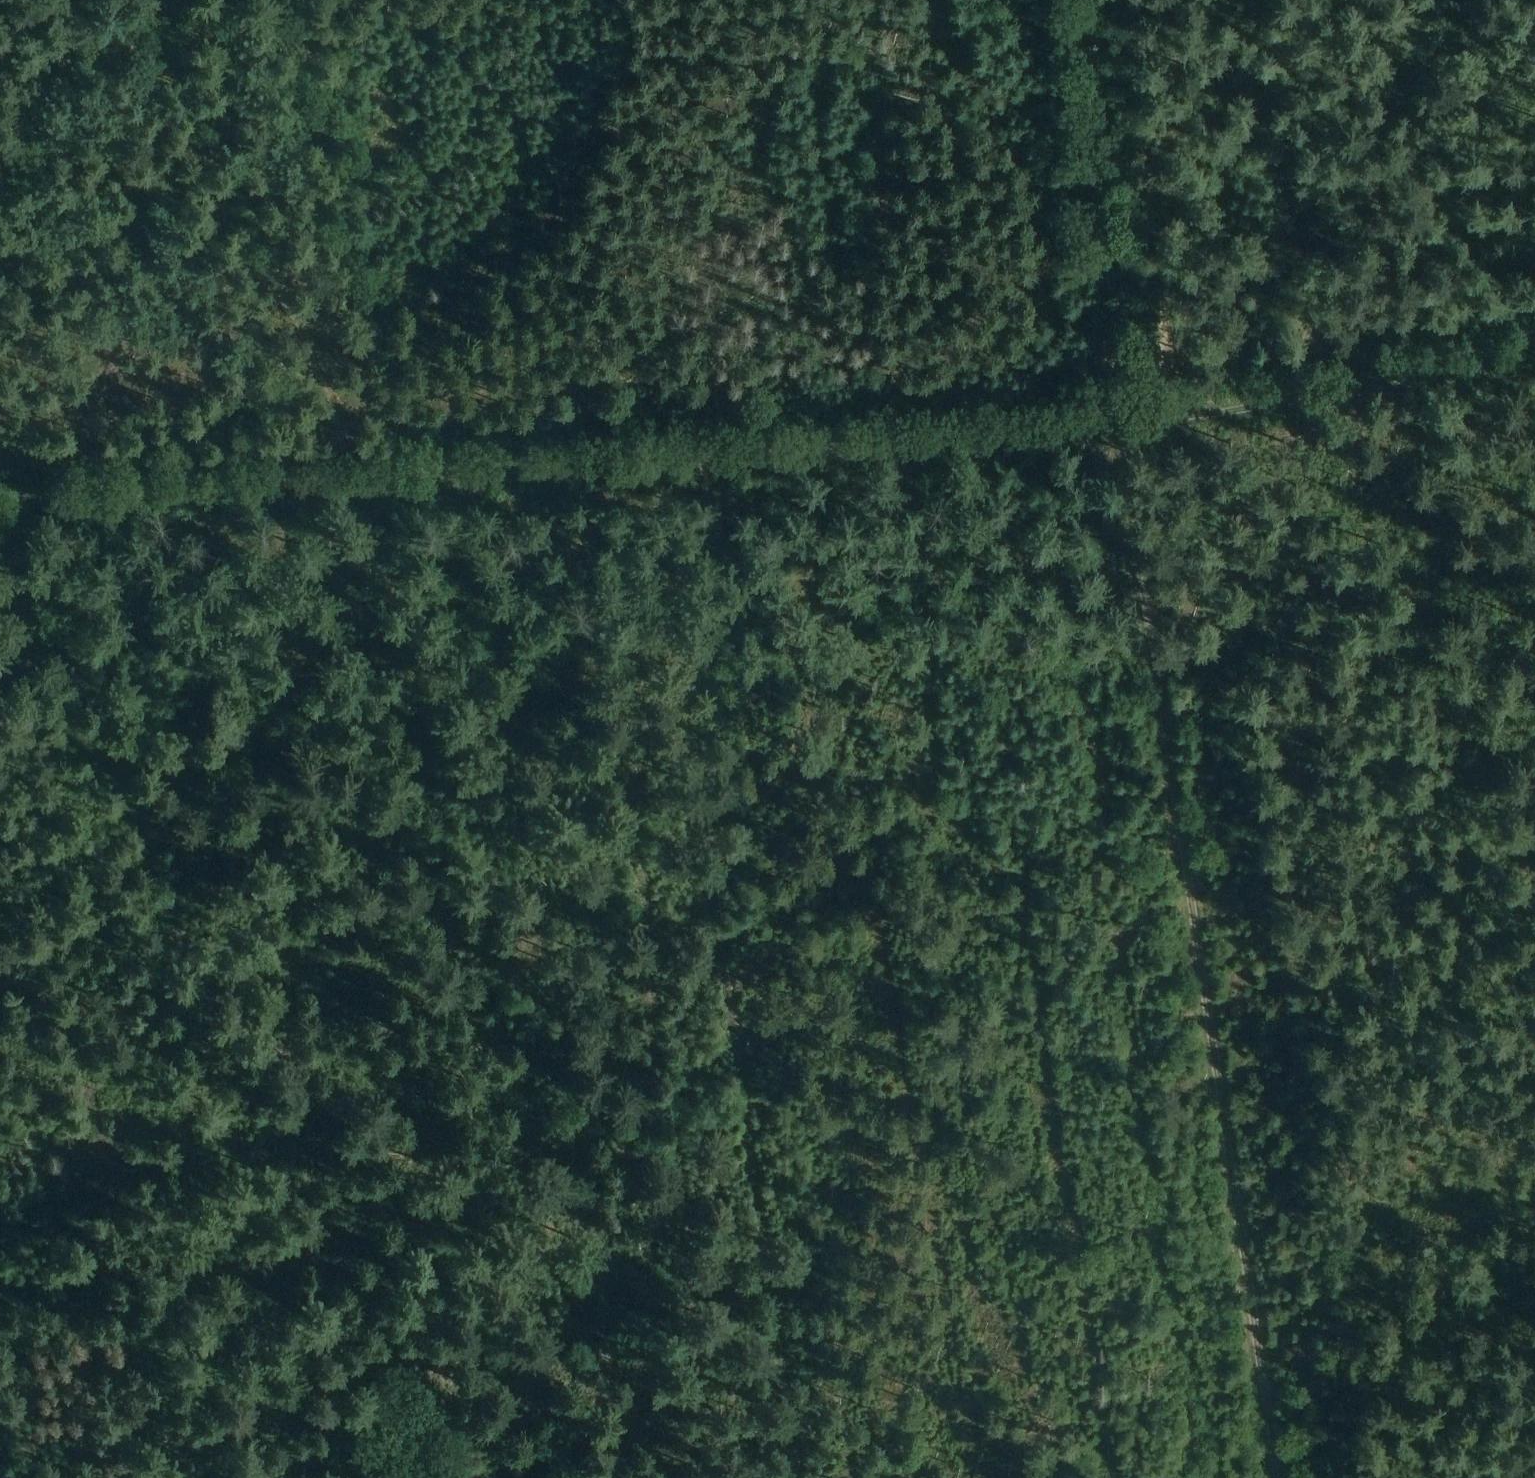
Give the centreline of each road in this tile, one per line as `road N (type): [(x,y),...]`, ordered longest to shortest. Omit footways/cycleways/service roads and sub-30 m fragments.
road 1 (track): [(0,497),(1117,423),(1534,354)]
road 2 (track): [(1089,0),(1117,423),(1283,1477)]

